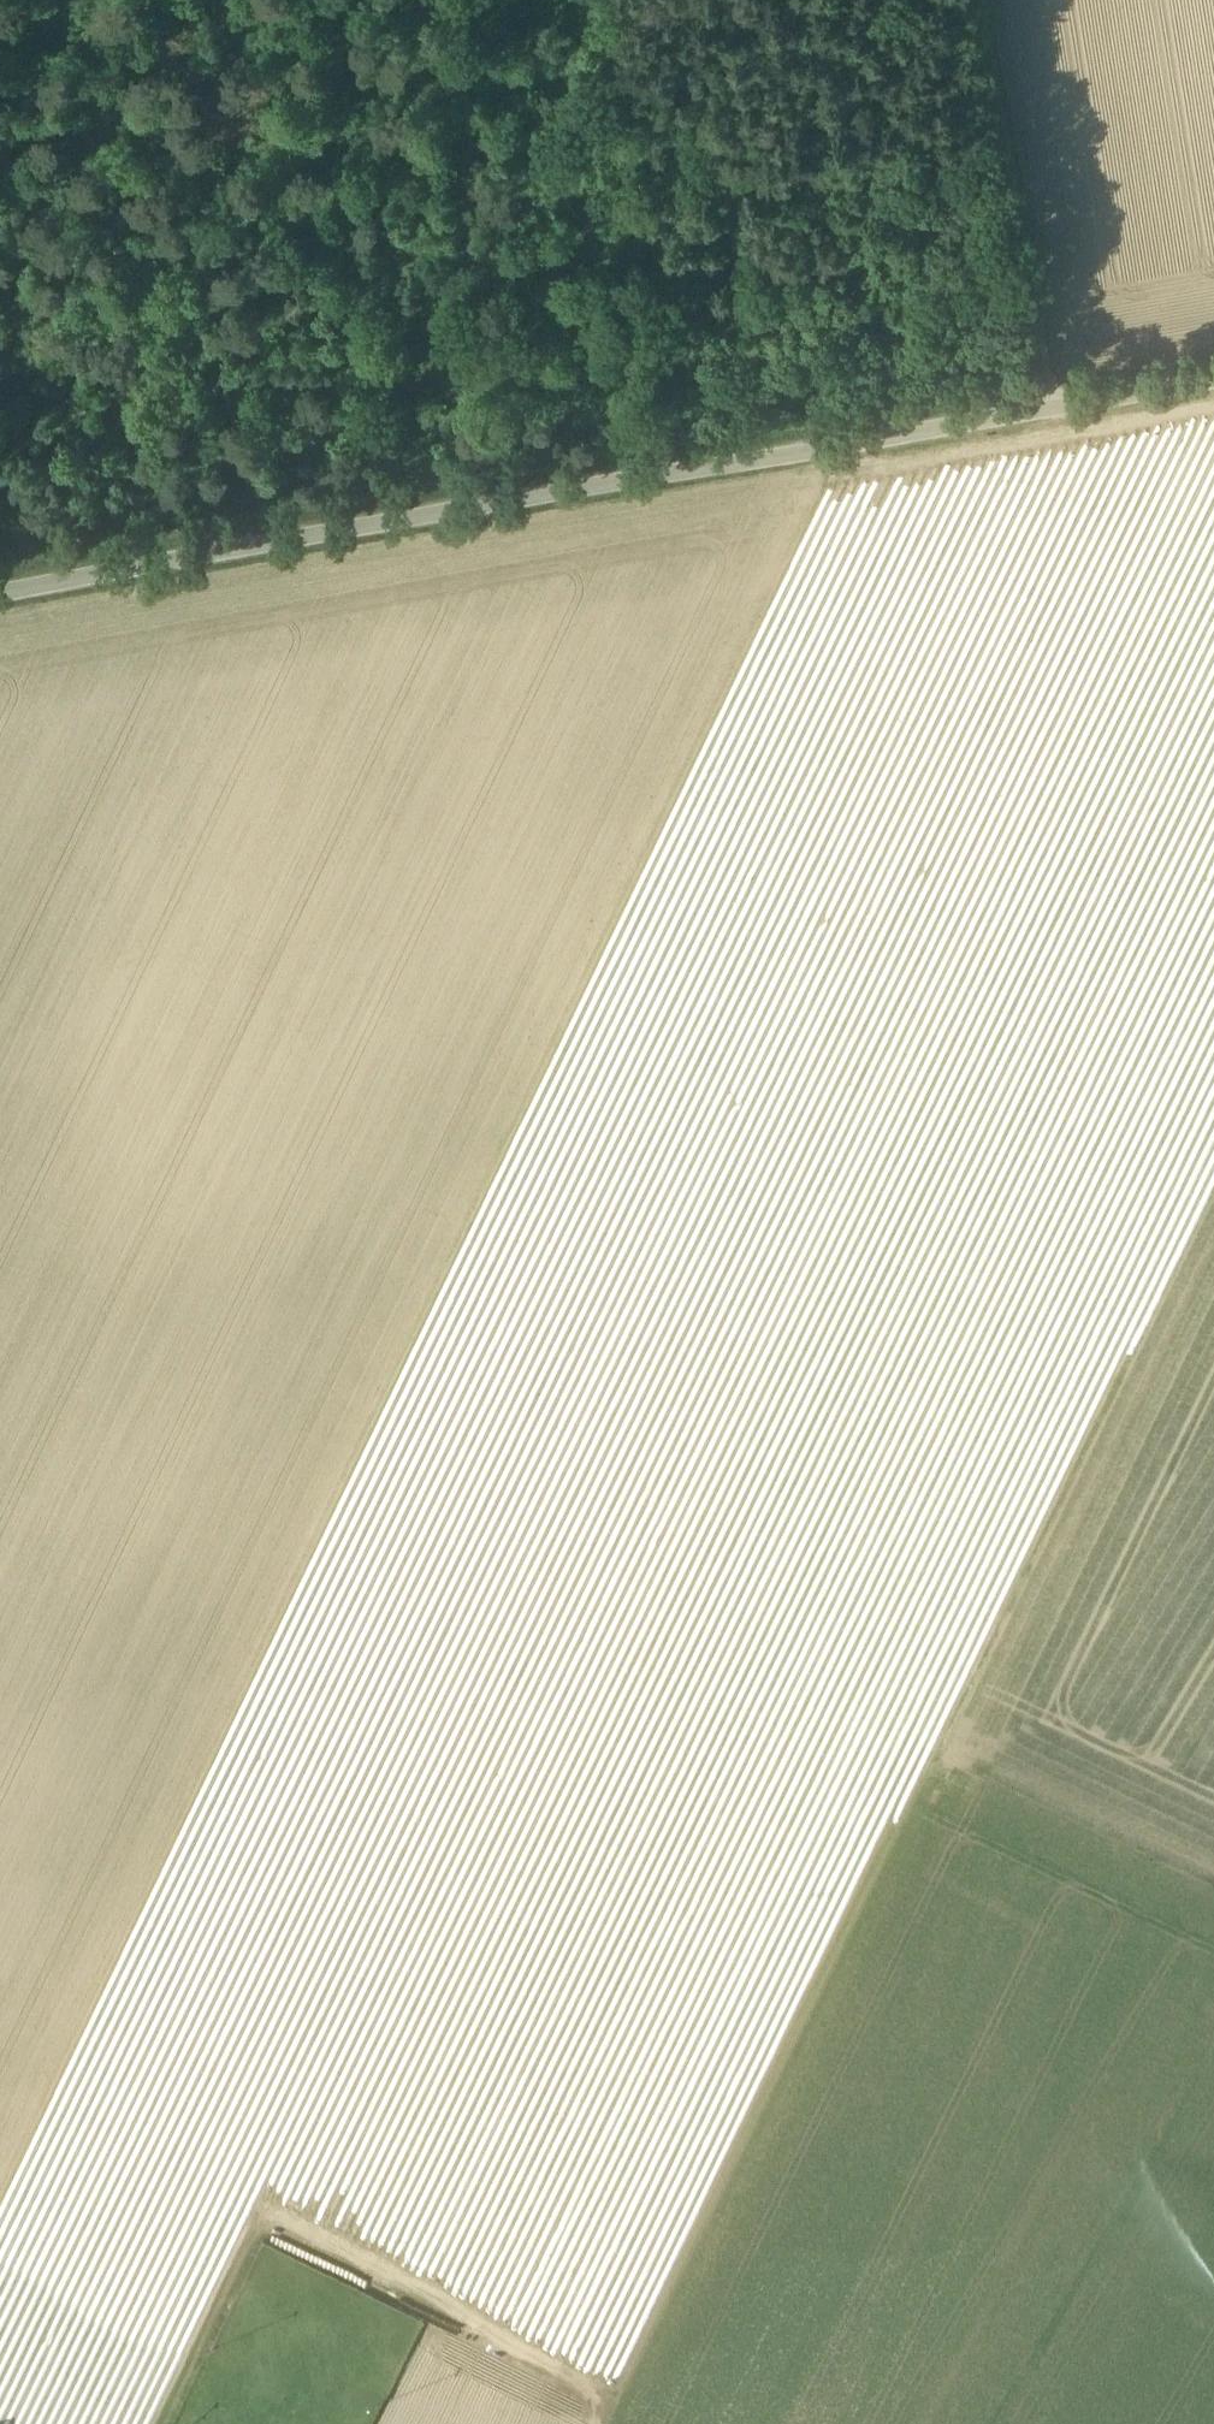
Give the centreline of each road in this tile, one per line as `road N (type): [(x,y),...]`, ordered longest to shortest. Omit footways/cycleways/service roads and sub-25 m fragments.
road 1 (unclassified): [(0,596),(1213,379)]
road 2 (track): [(981,0),(1047,410)]

